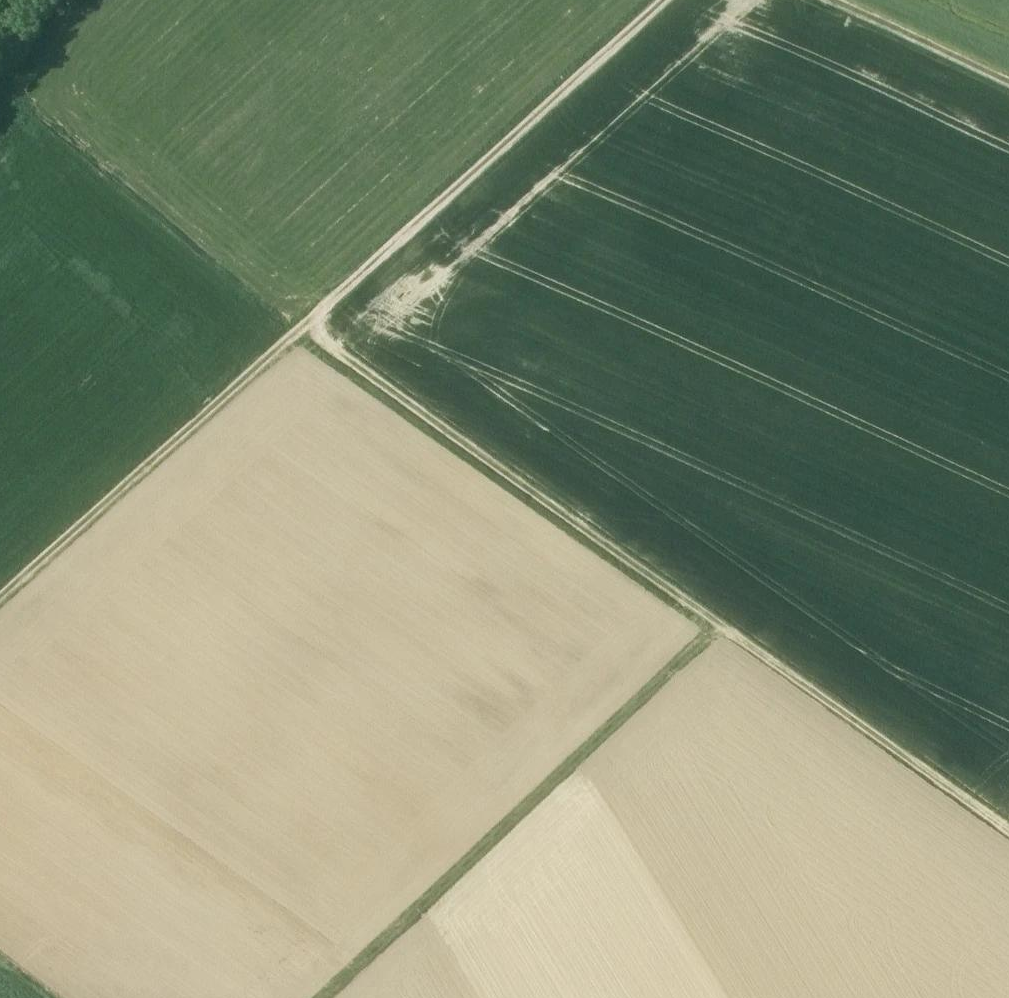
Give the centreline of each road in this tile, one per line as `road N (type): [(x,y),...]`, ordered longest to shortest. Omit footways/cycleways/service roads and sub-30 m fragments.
road 1 (track): [(0,599),(689,0)]
road 2 (track): [(307,325),(352,366),(1008,834)]
road 3 (track): [(730,638),(348,997)]
road 4 (track): [(817,0),(1008,88)]

